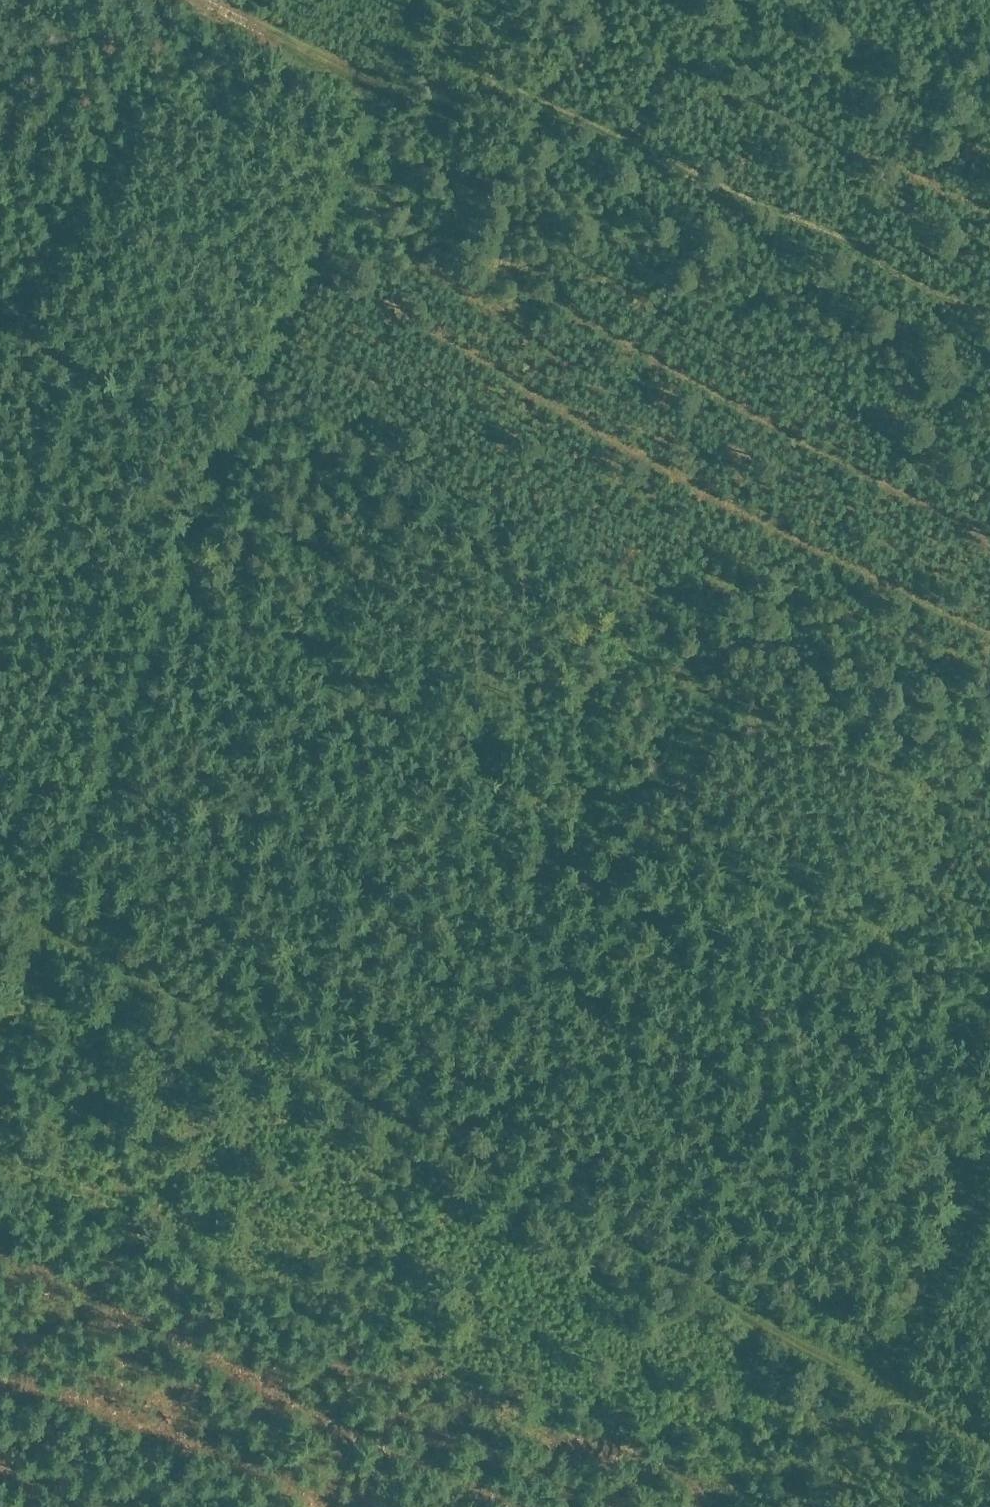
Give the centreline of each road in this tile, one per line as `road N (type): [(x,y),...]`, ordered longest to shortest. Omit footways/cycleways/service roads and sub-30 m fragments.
road 1 (track): [(0,888),(989,1436)]
road 2 (track): [(426,0),(0,1027)]
road 3 (track): [(829,1506),(885,1373),(989,1167)]

